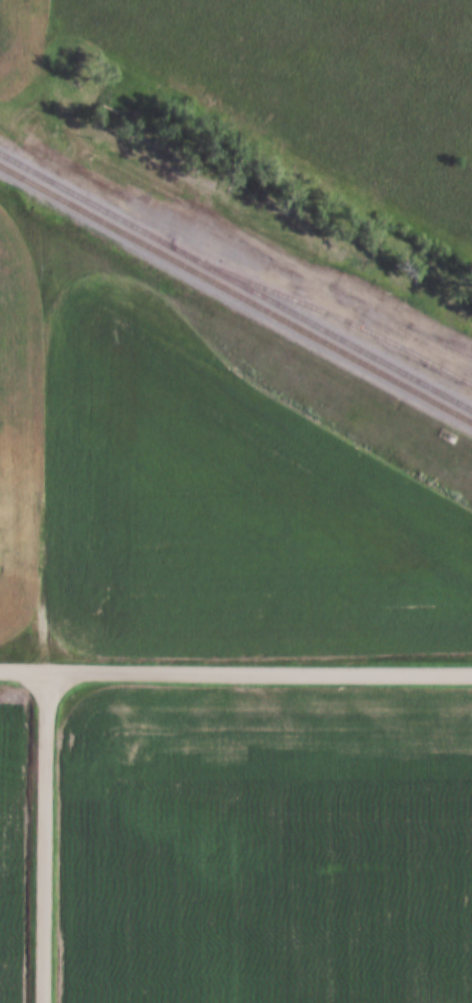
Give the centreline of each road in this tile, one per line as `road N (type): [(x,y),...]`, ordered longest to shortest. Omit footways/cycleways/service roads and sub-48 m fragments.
road 1 (track): [(75,0),(78,81),(41,178),(34,235),(43,673)]
road 2 (track): [(471,343),(70,132),(46,165)]
road 3 (residential): [(43,673),(471,669)]
road 4 (residential): [(43,673),(40,1002)]

